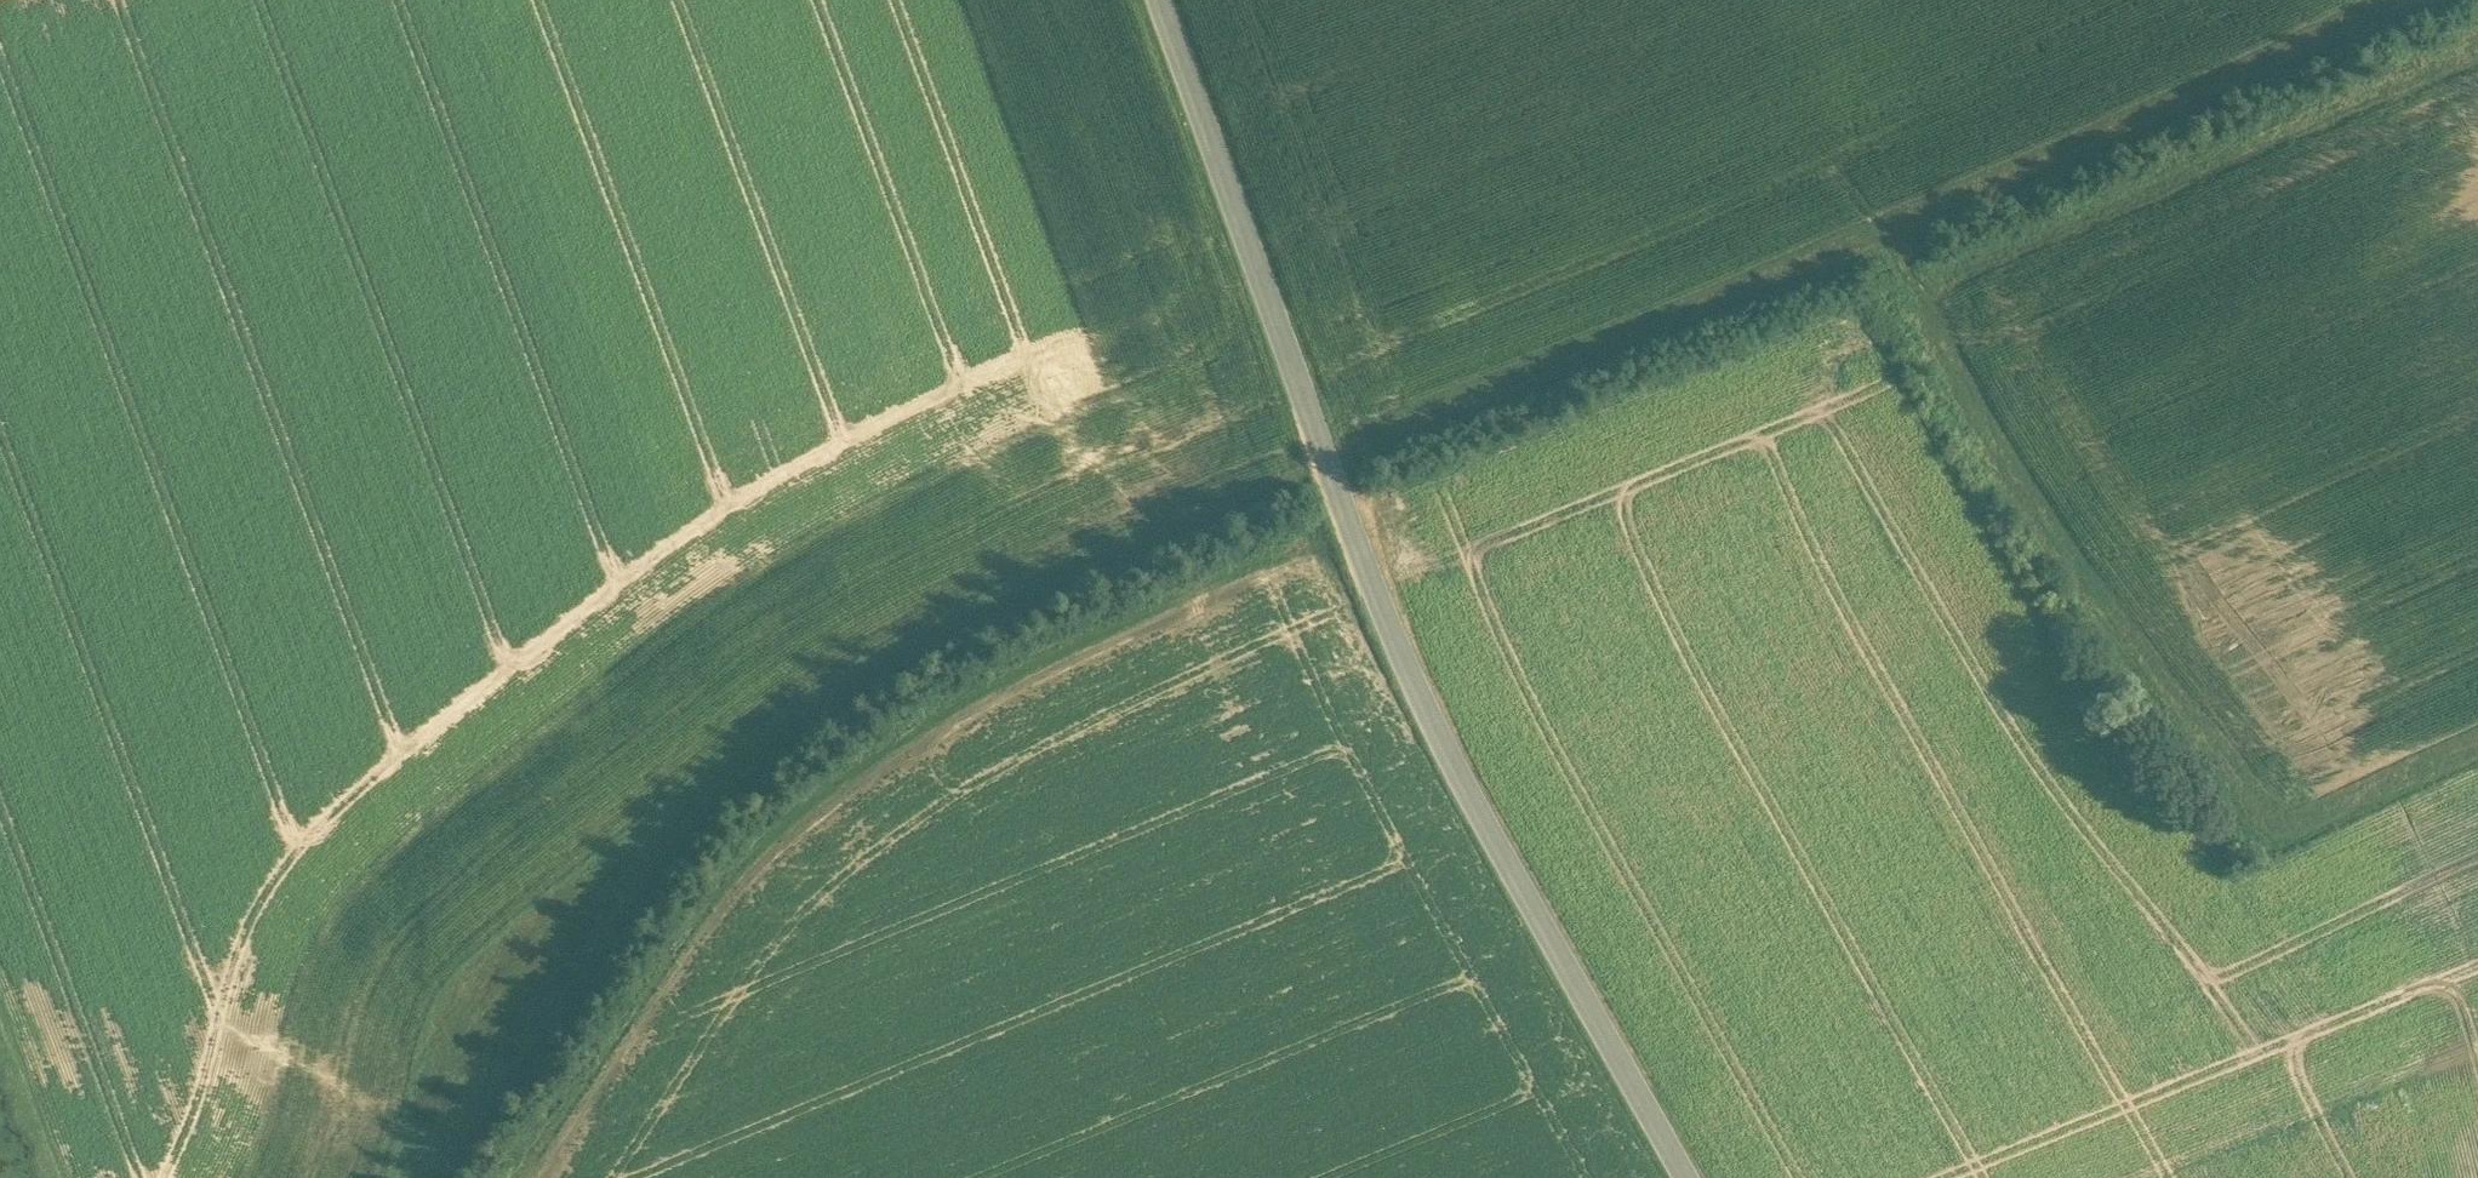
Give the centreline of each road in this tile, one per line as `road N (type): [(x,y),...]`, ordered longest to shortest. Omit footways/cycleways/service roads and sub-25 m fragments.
road 1 (residential): [(1684,1177),(1478,810),(1339,493),(1157,0)]

